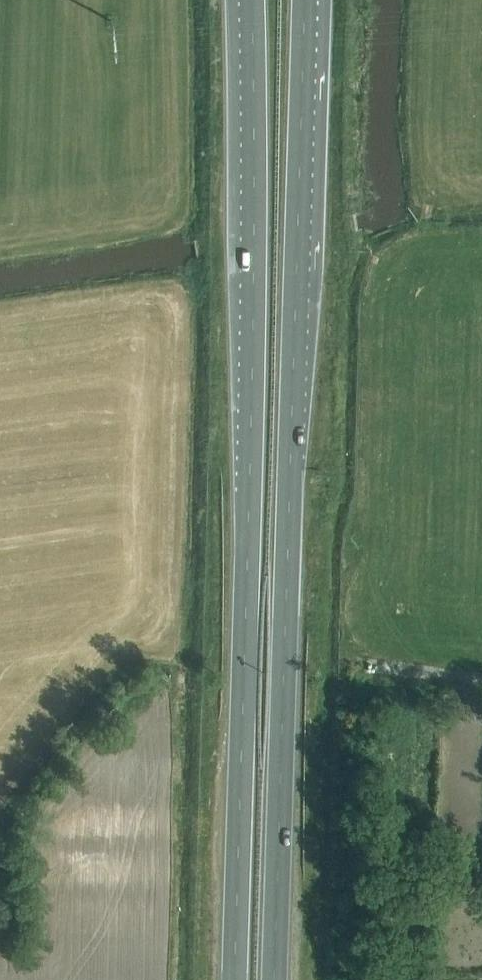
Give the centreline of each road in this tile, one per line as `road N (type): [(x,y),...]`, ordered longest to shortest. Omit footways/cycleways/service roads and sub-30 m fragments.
road 1 (trunk): [(273,979),(304,0)]
road 2 (trunk): [(251,0),(251,469),(234,979)]

